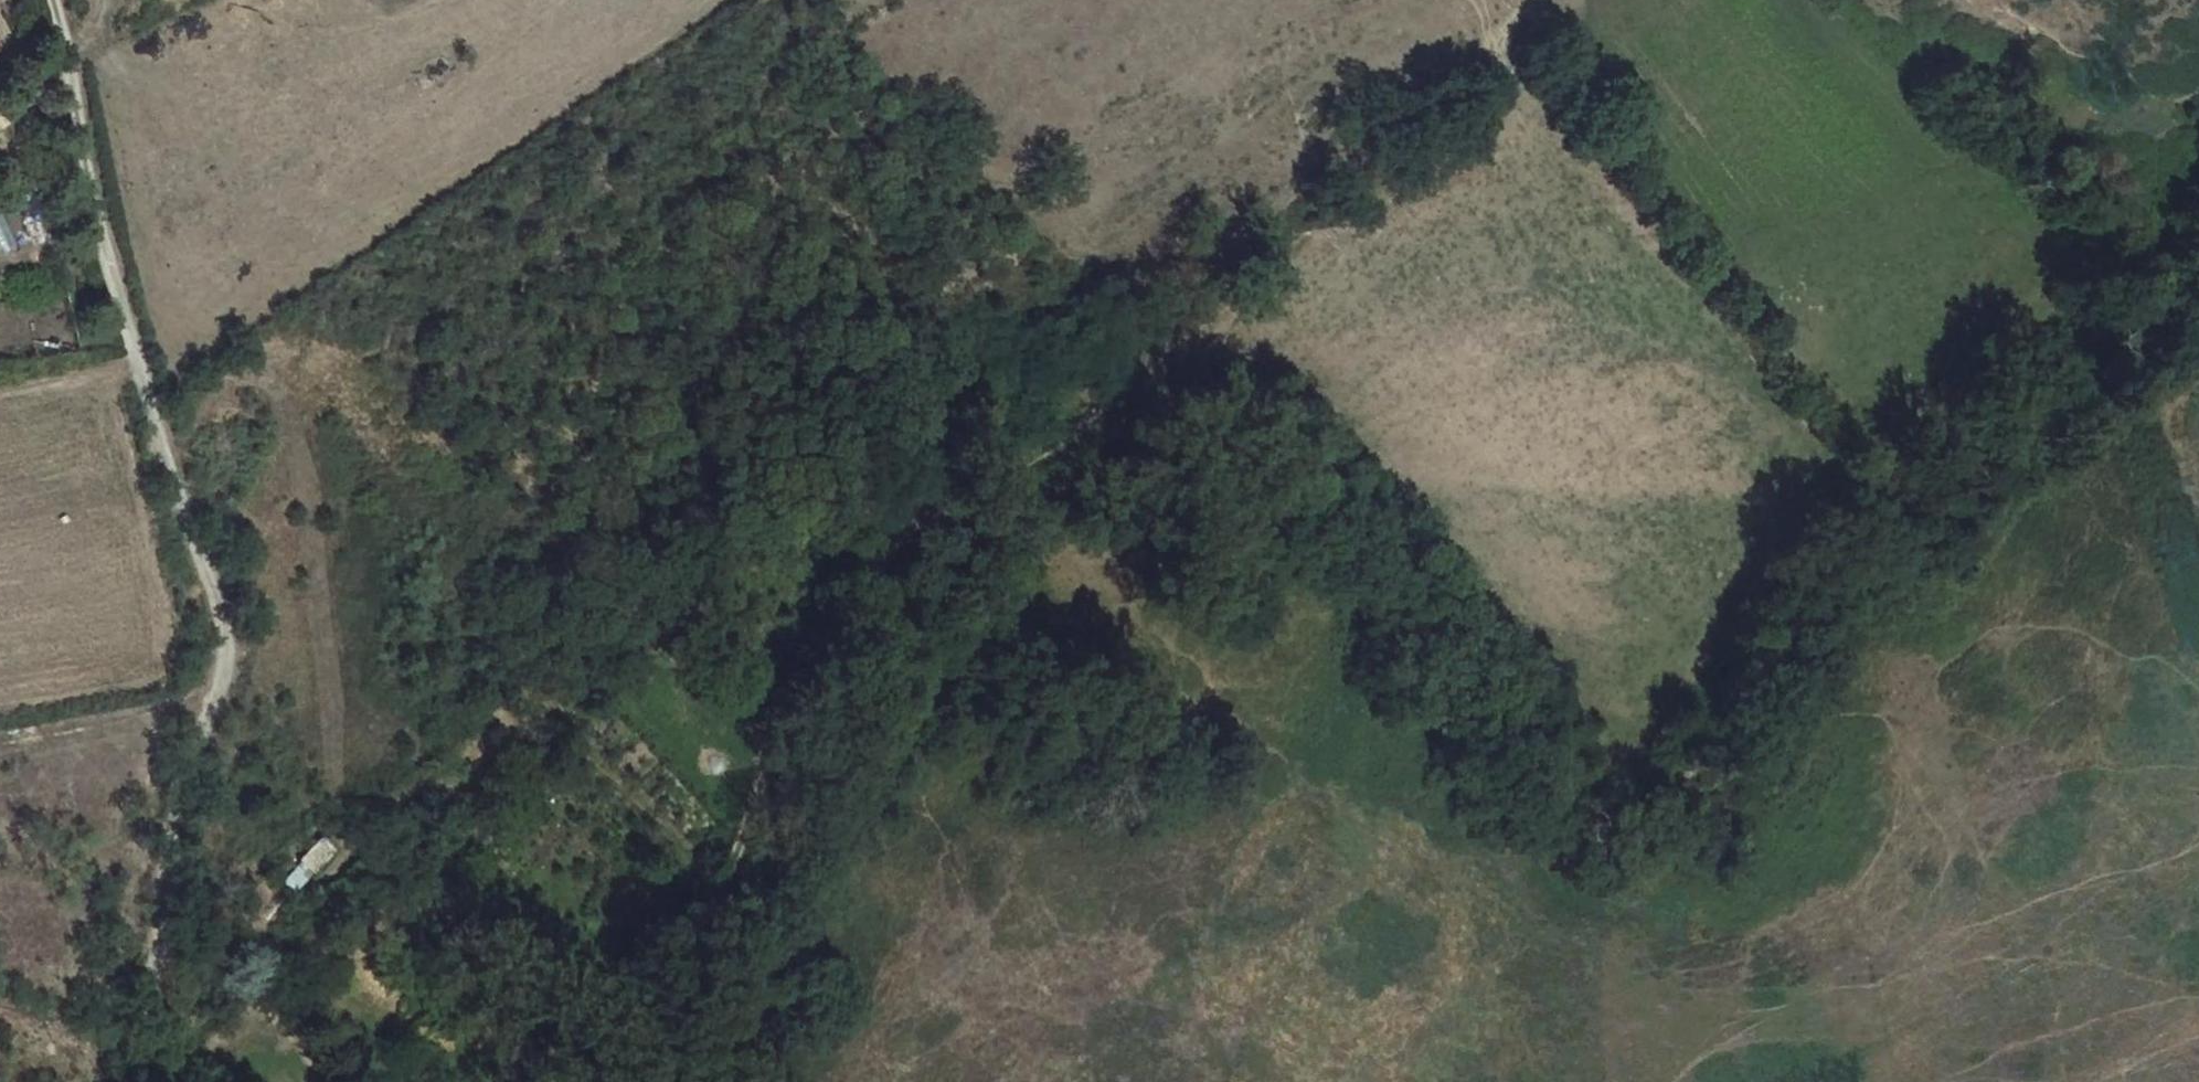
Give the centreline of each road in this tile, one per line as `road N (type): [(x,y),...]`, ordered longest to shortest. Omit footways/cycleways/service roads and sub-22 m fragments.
road 1 (track): [(134,1081),(181,825),(229,652),(92,196),(51,0)]
road 2 (track): [(597,1081),(714,891),(858,574),(891,536),(1098,403)]

